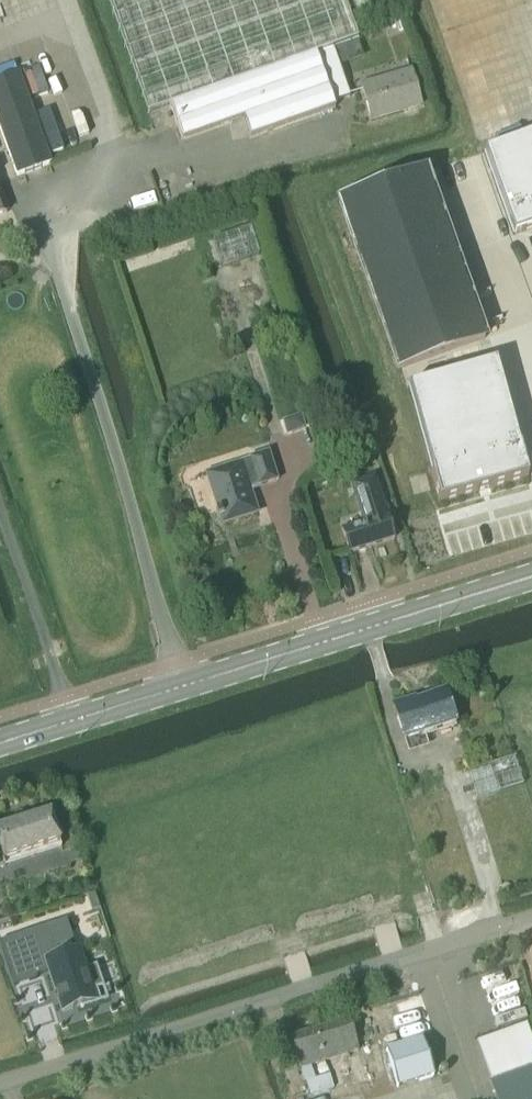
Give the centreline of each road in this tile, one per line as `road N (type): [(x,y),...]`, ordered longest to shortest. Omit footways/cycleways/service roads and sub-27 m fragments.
road 1 (tertiary): [(0,744),(531,575)]
road 2 (unclassified): [(0,1082),(531,917)]

